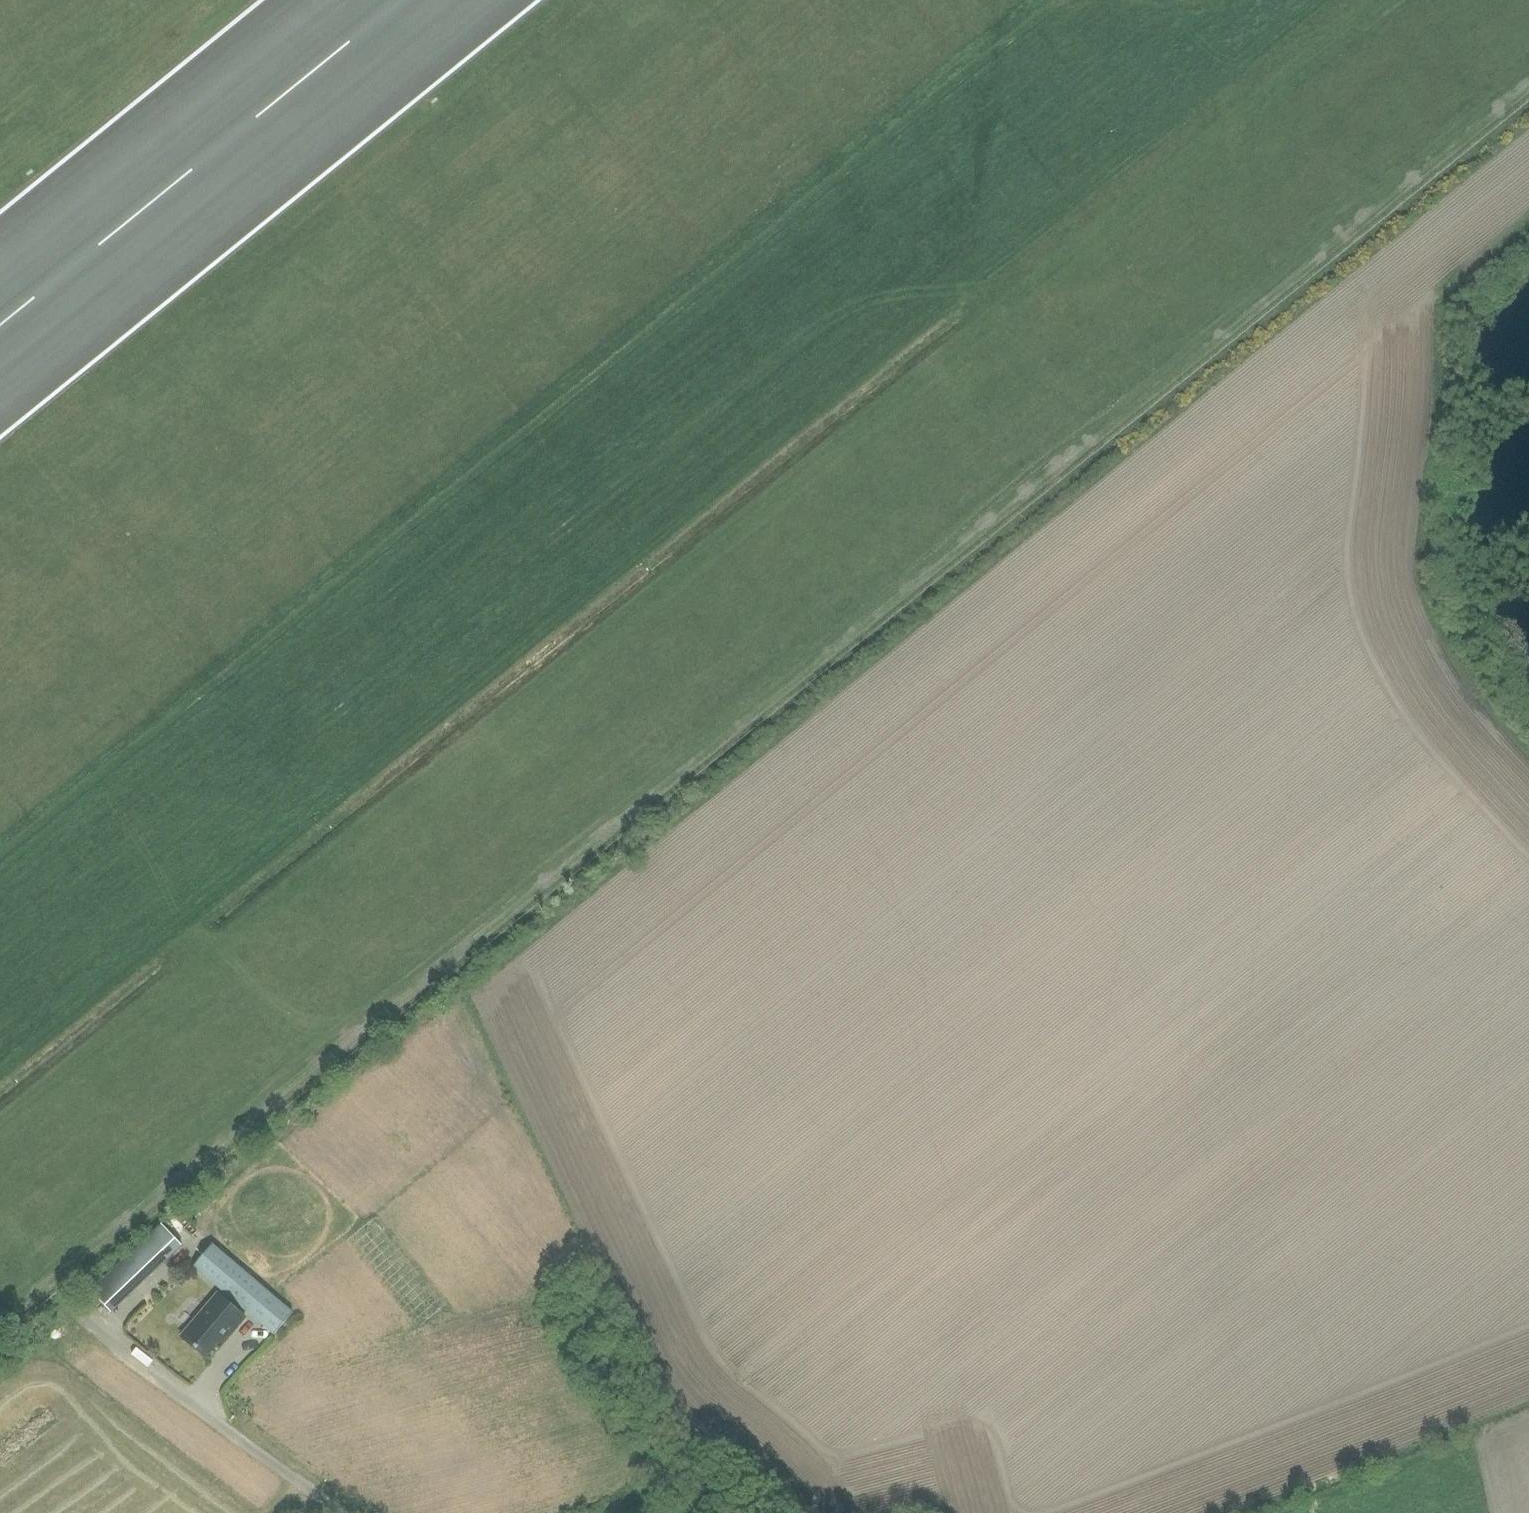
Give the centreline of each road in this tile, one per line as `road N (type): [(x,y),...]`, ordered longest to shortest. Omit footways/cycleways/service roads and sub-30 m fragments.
road 1 (unclassified): [(344,1512),(72,1314)]

